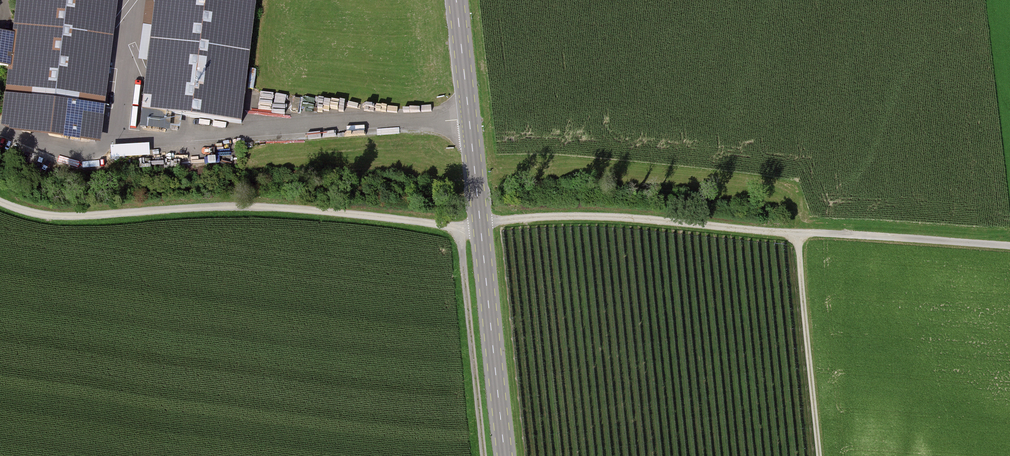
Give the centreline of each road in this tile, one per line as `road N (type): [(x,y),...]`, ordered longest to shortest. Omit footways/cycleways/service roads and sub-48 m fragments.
road 1 (track): [(1009,247),(543,218),(480,224)]
road 2 (track): [(0,201),(70,217),(284,207),(480,224)]
road 3 (secondary): [(505,455),(456,0)]
road 4 (track): [(459,227),(485,455)]
road 5 (track): [(798,234),(821,455)]

